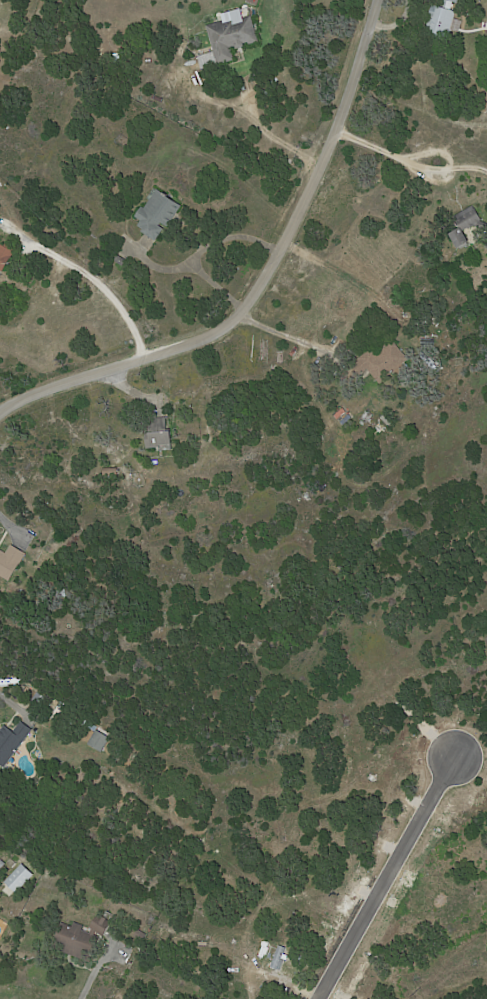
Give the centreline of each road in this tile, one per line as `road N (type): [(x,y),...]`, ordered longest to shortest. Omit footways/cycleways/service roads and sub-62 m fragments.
road 1 (residential): [(378,0),(324,154),(243,305),(226,322),(52,384),(0,412)]
road 2 (residential): [(318,998),(451,764)]

